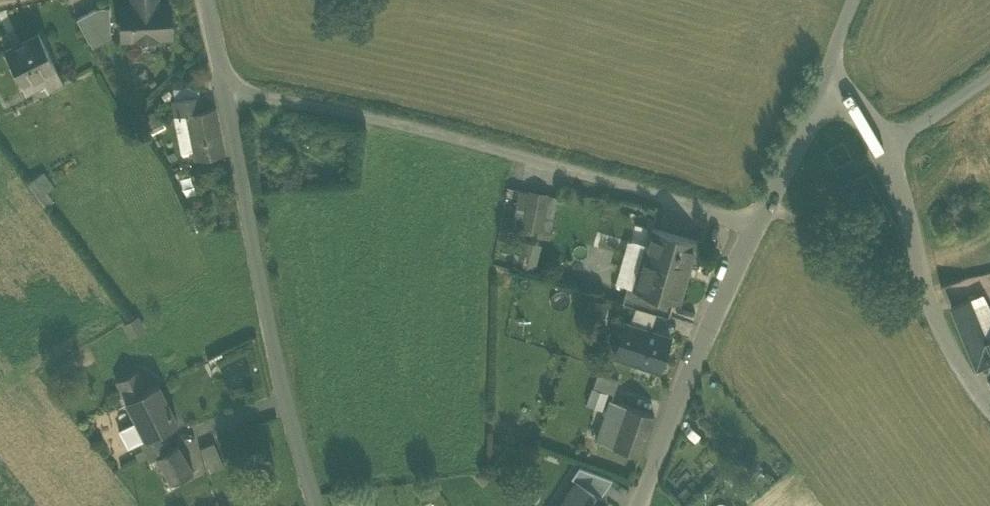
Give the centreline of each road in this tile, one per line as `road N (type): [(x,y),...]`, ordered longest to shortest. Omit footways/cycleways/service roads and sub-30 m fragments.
road 1 (residential): [(228,89),(426,128),(753,225)]
road 2 (residential): [(228,89),(314,505)]
road 3 (residential): [(636,505),(753,225)]
road 4 (residential): [(989,406),(936,315),(890,142)]
road 5 (residential): [(753,225),(831,70)]
road 6 (residential): [(890,142),(989,74)]

